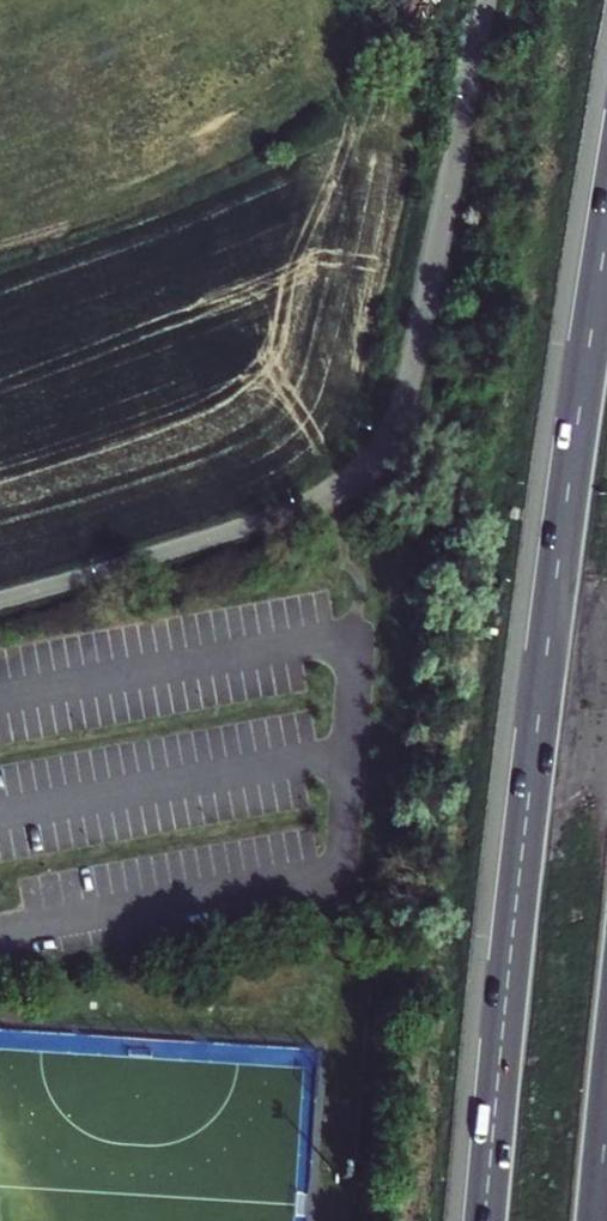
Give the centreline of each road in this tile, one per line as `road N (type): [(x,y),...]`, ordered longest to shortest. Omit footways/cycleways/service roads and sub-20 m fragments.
road 1 (motorway): [(606,234),(526,815),(485,1220)]
road 2 (residential): [(0,601),(276,519),(379,455),(410,383),(488,0)]

